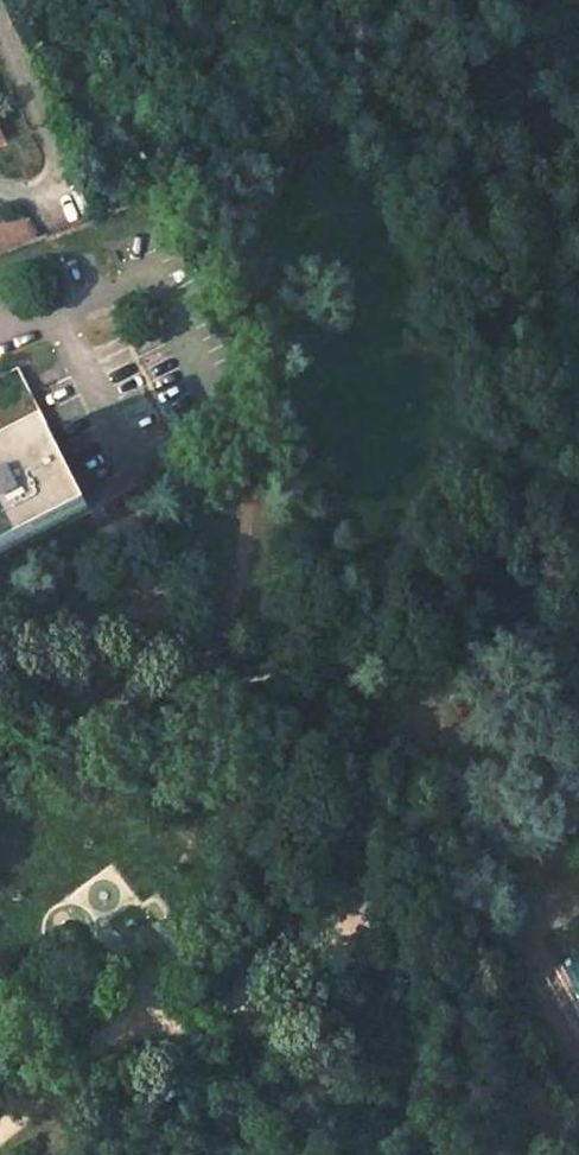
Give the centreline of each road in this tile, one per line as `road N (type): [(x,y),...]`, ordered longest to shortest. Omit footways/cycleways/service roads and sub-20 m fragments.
road 1 (residential): [(0,20),(59,159),(48,182),(28,189),(0,183)]

